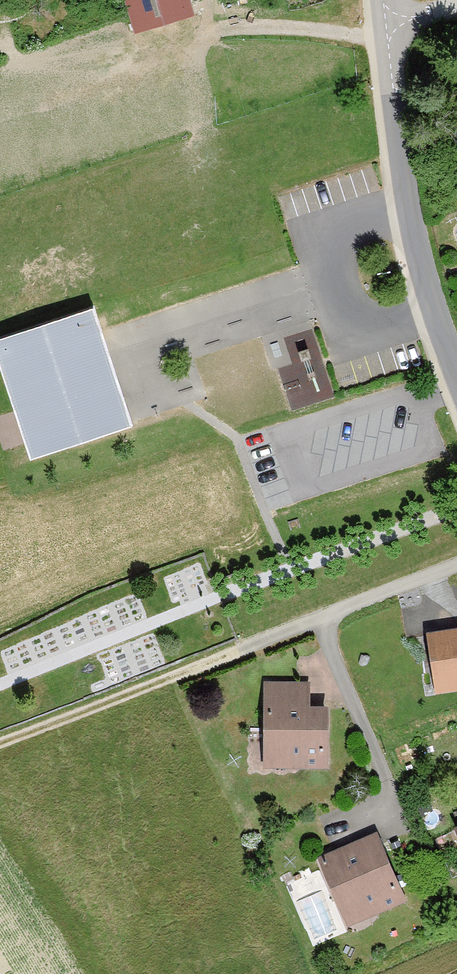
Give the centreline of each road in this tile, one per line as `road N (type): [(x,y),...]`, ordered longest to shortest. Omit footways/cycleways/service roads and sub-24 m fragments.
road 1 (tertiary): [(387,24),(413,229),(456,374)]
road 2 (track): [(240,654),(0,746)]

